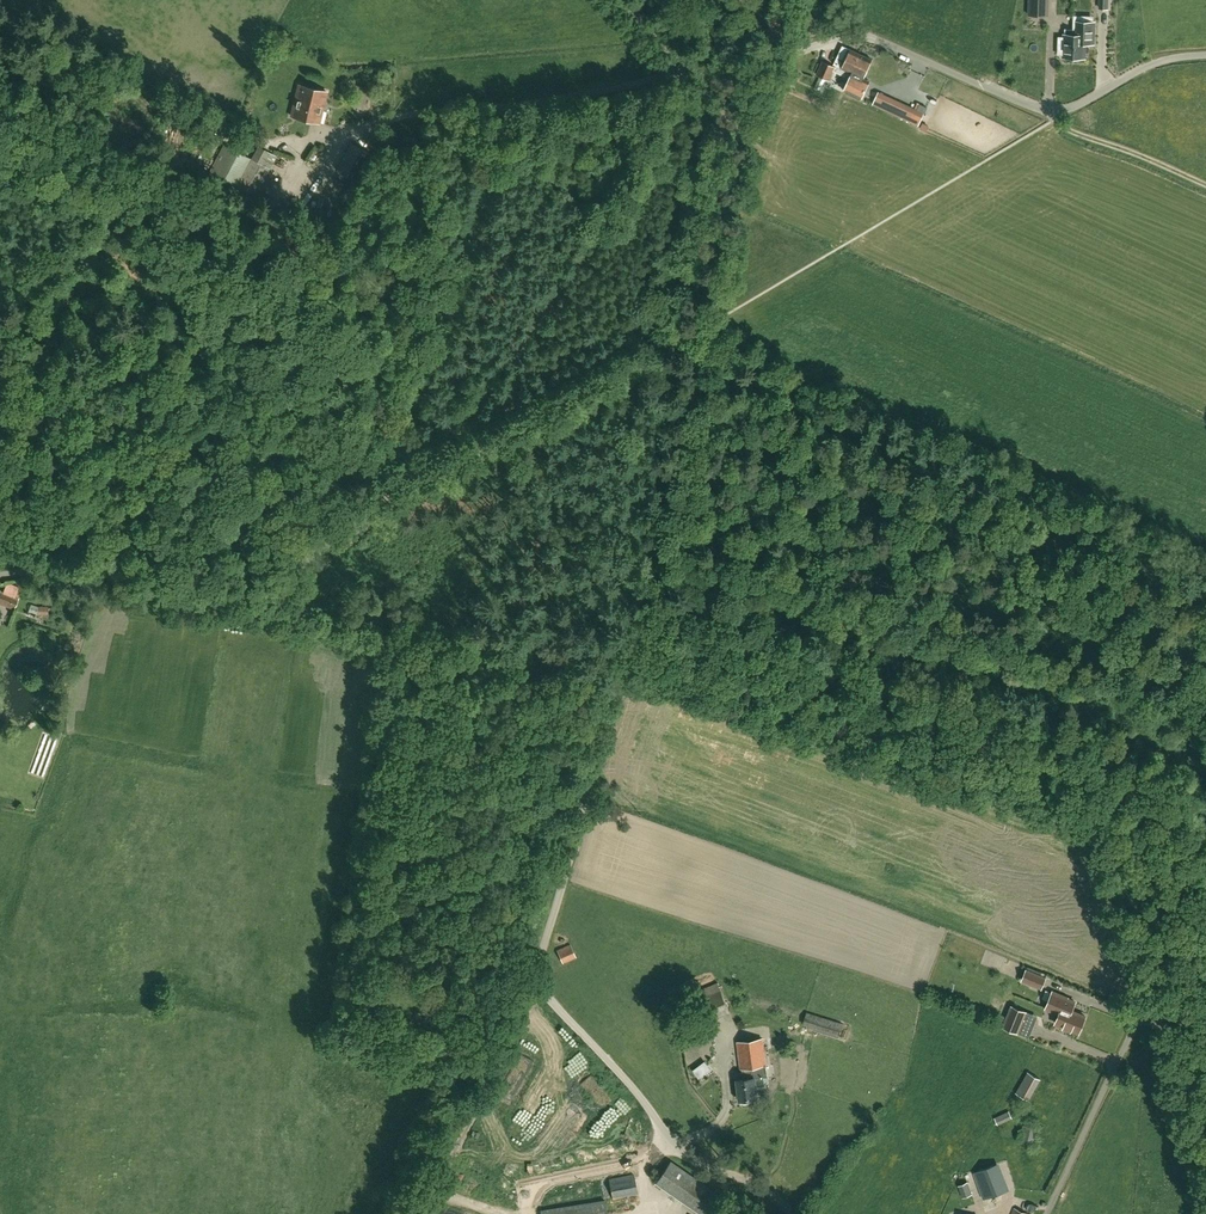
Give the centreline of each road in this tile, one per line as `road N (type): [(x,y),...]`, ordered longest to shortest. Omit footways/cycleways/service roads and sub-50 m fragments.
road 1 (unclassified): [(791,1213),(741,1179),(687,1158),(540,987),(692,364),(677,337)]
road 2 (unclassified): [(677,337),(636,352),(398,491),(300,570),(264,588),(199,599),(89,566),(0,579)]
road 3 (unclassified): [(696,78),(864,37),(1057,110),(1159,58),(1205,55)]
road 4 (unclassified): [(677,337),(721,134),(717,109),(696,78)]
road 5 (track): [(430,1213),(507,1042),(543,992)]
road 6 (unclassified): [(1047,1213),(1148,1000)]
road 7 (track): [(1055,119),(1205,184)]

